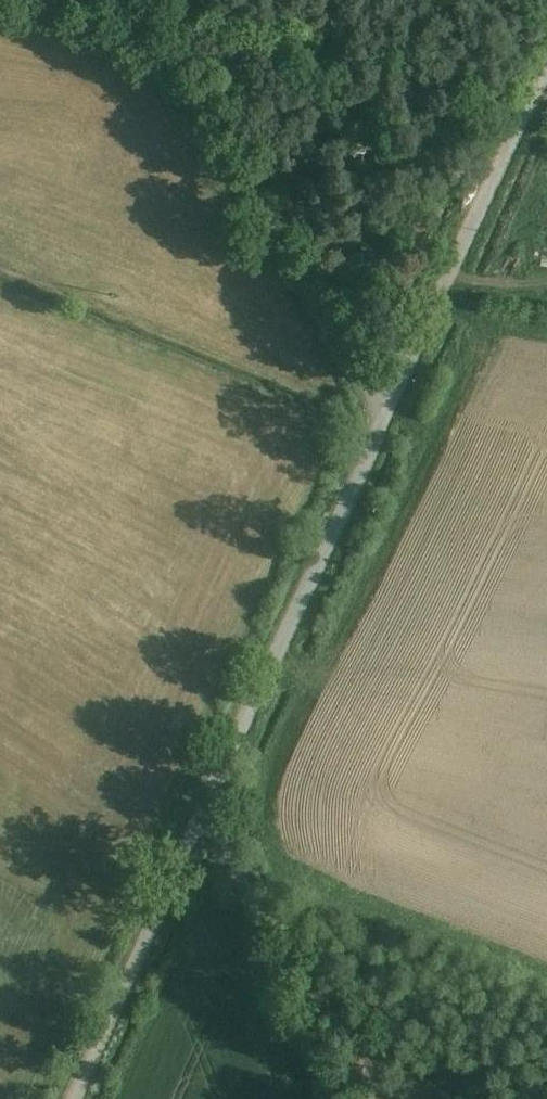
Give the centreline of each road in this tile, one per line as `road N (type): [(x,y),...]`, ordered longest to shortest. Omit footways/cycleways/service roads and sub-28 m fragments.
road 1 (unclassified): [(204,799),(384,407),(151,0)]
road 2 (track): [(384,407),(527,137),(546,82)]
road 3 (unclassified): [(76,1098),(204,799)]
road 4 (unclassified): [(325,1098),(204,799)]

